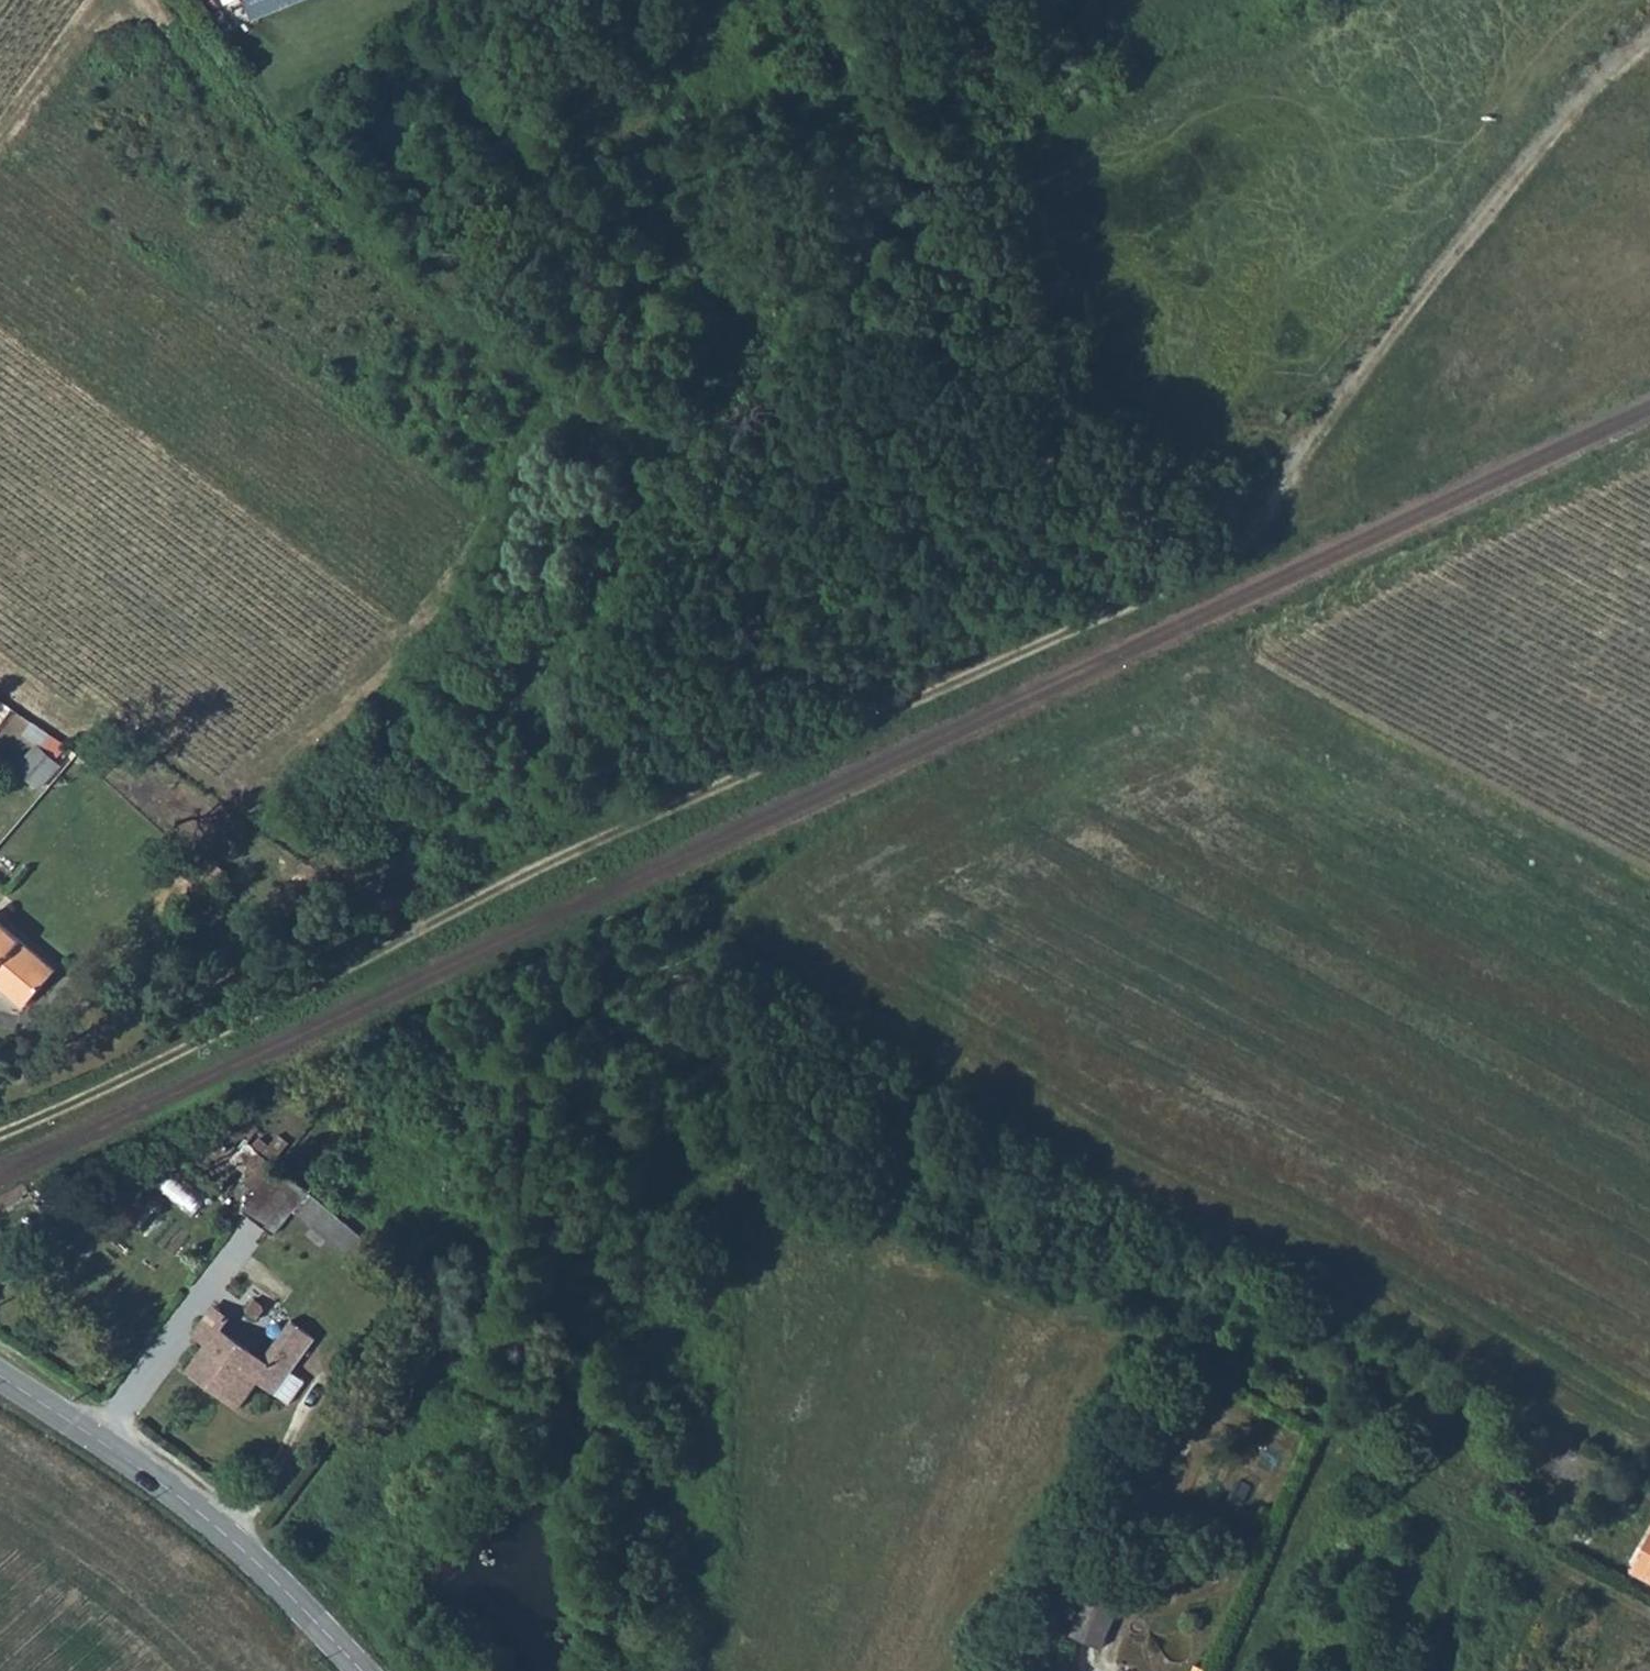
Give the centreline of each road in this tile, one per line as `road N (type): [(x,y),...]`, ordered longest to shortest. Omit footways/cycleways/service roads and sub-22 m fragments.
road 1 (track): [(0,1131),(135,1073),(595,842),(1199,571),(1247,538),(1295,464),(1485,241),(1601,88),(1649,44)]
road 2 (secondary): [(360,1670),(187,1502),(0,1375)]

